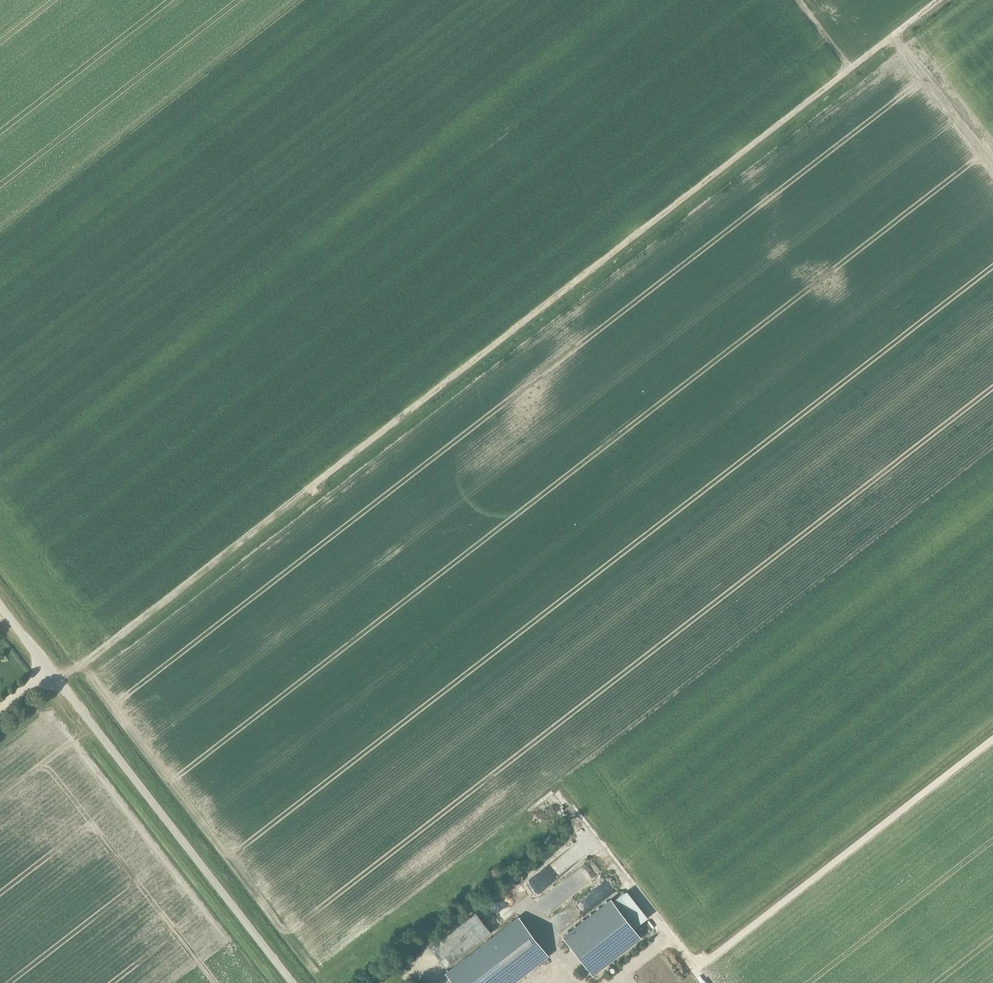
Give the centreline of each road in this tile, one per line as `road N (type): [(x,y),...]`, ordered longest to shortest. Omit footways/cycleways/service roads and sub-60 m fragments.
road 1 (unclassified): [(297,982),(0,602)]

